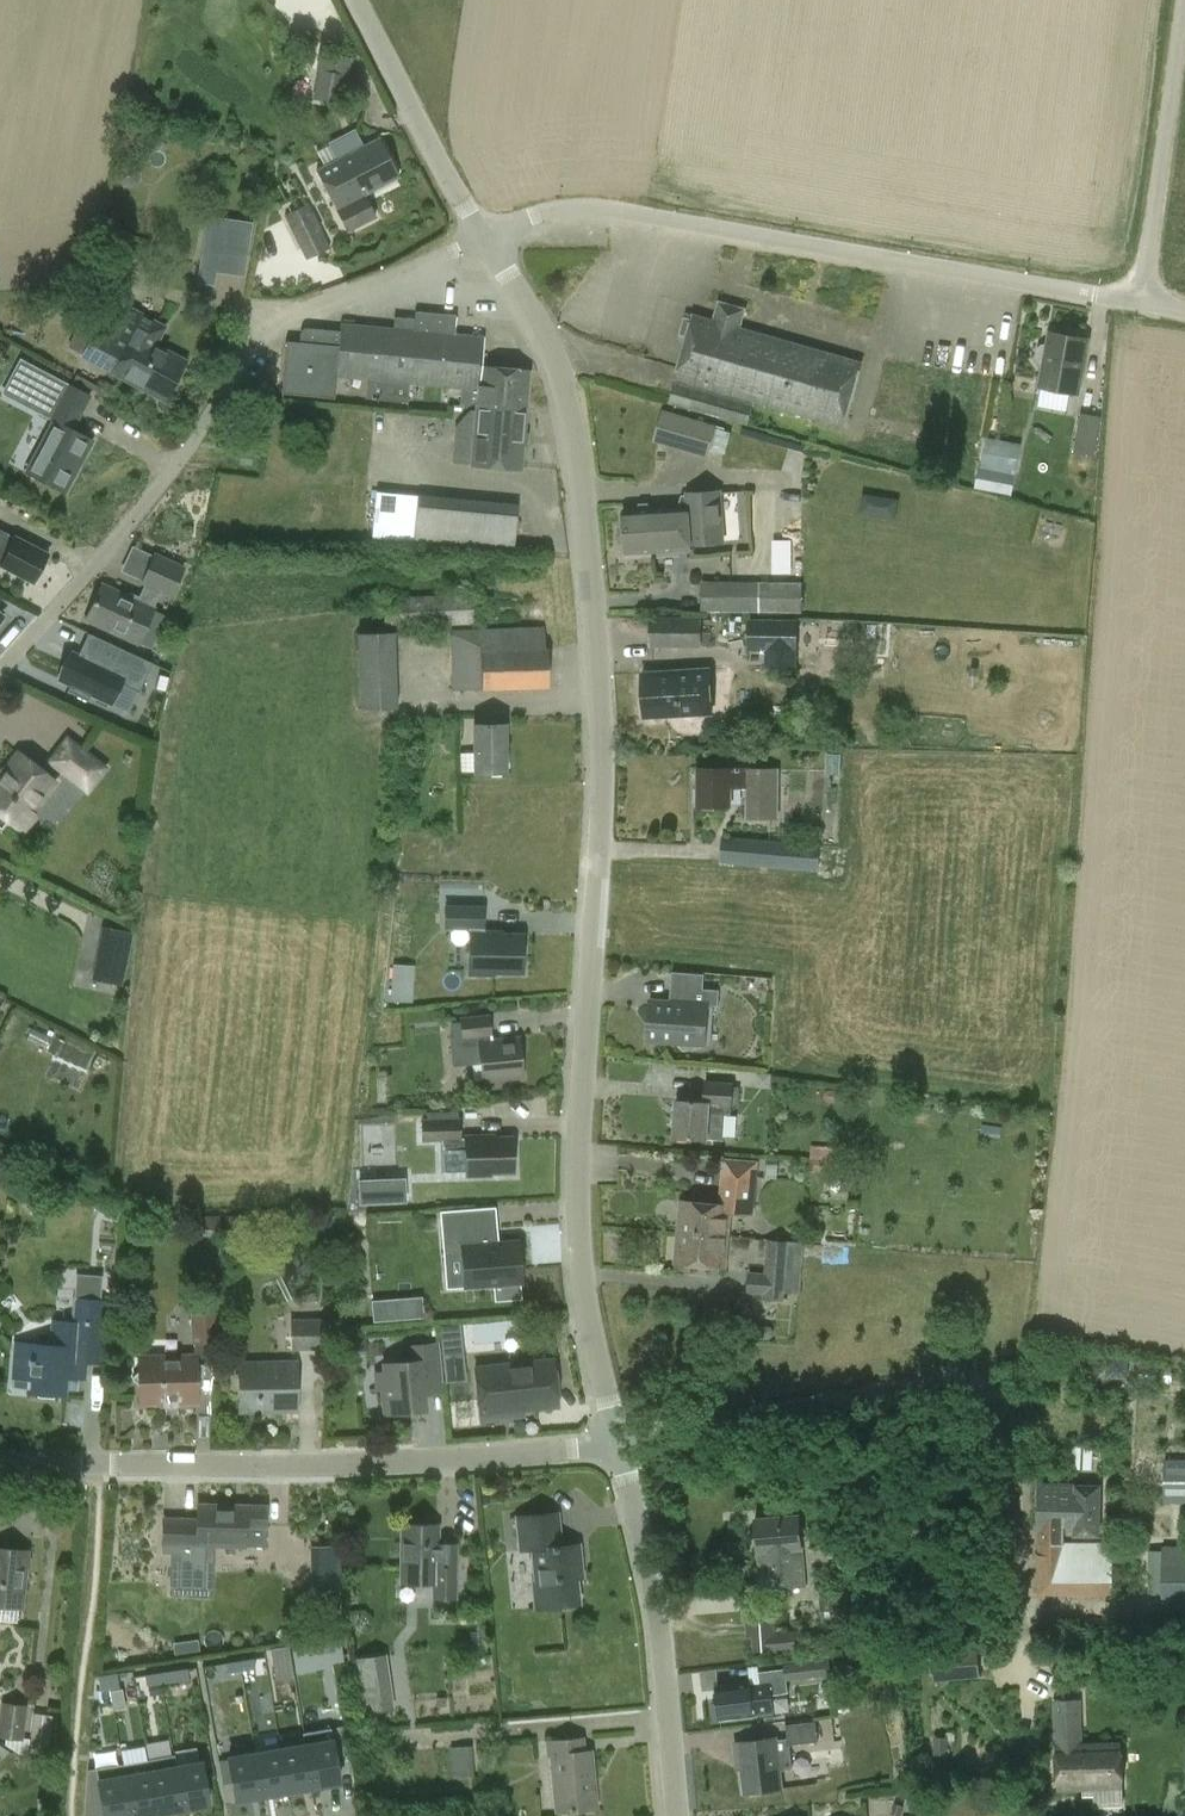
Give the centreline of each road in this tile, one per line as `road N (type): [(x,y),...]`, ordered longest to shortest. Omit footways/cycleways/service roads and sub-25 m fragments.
road 1 (residential): [(622,1445),(572,1225),(594,755),(590,499),(563,390),(483,238)]
road 2 (unclassified): [(1141,302),(588,203),(548,207),(483,238)]
road 3 (residential): [(0,675),(157,493),(269,325),(483,238)]
road 4 (residential): [(1003,1672),(981,1439),(954,1391),(911,1387),(622,1445)]
road 5 (residential): [(622,1445),(446,1461),(154,1470),(0,1460)]
road 6 (residential): [(678,1815),(663,1660),(622,1445)]
road 7 (unclassified): [(1141,302),(1184,0)]
road 8 (unclassified): [(356,0),(483,238)]

